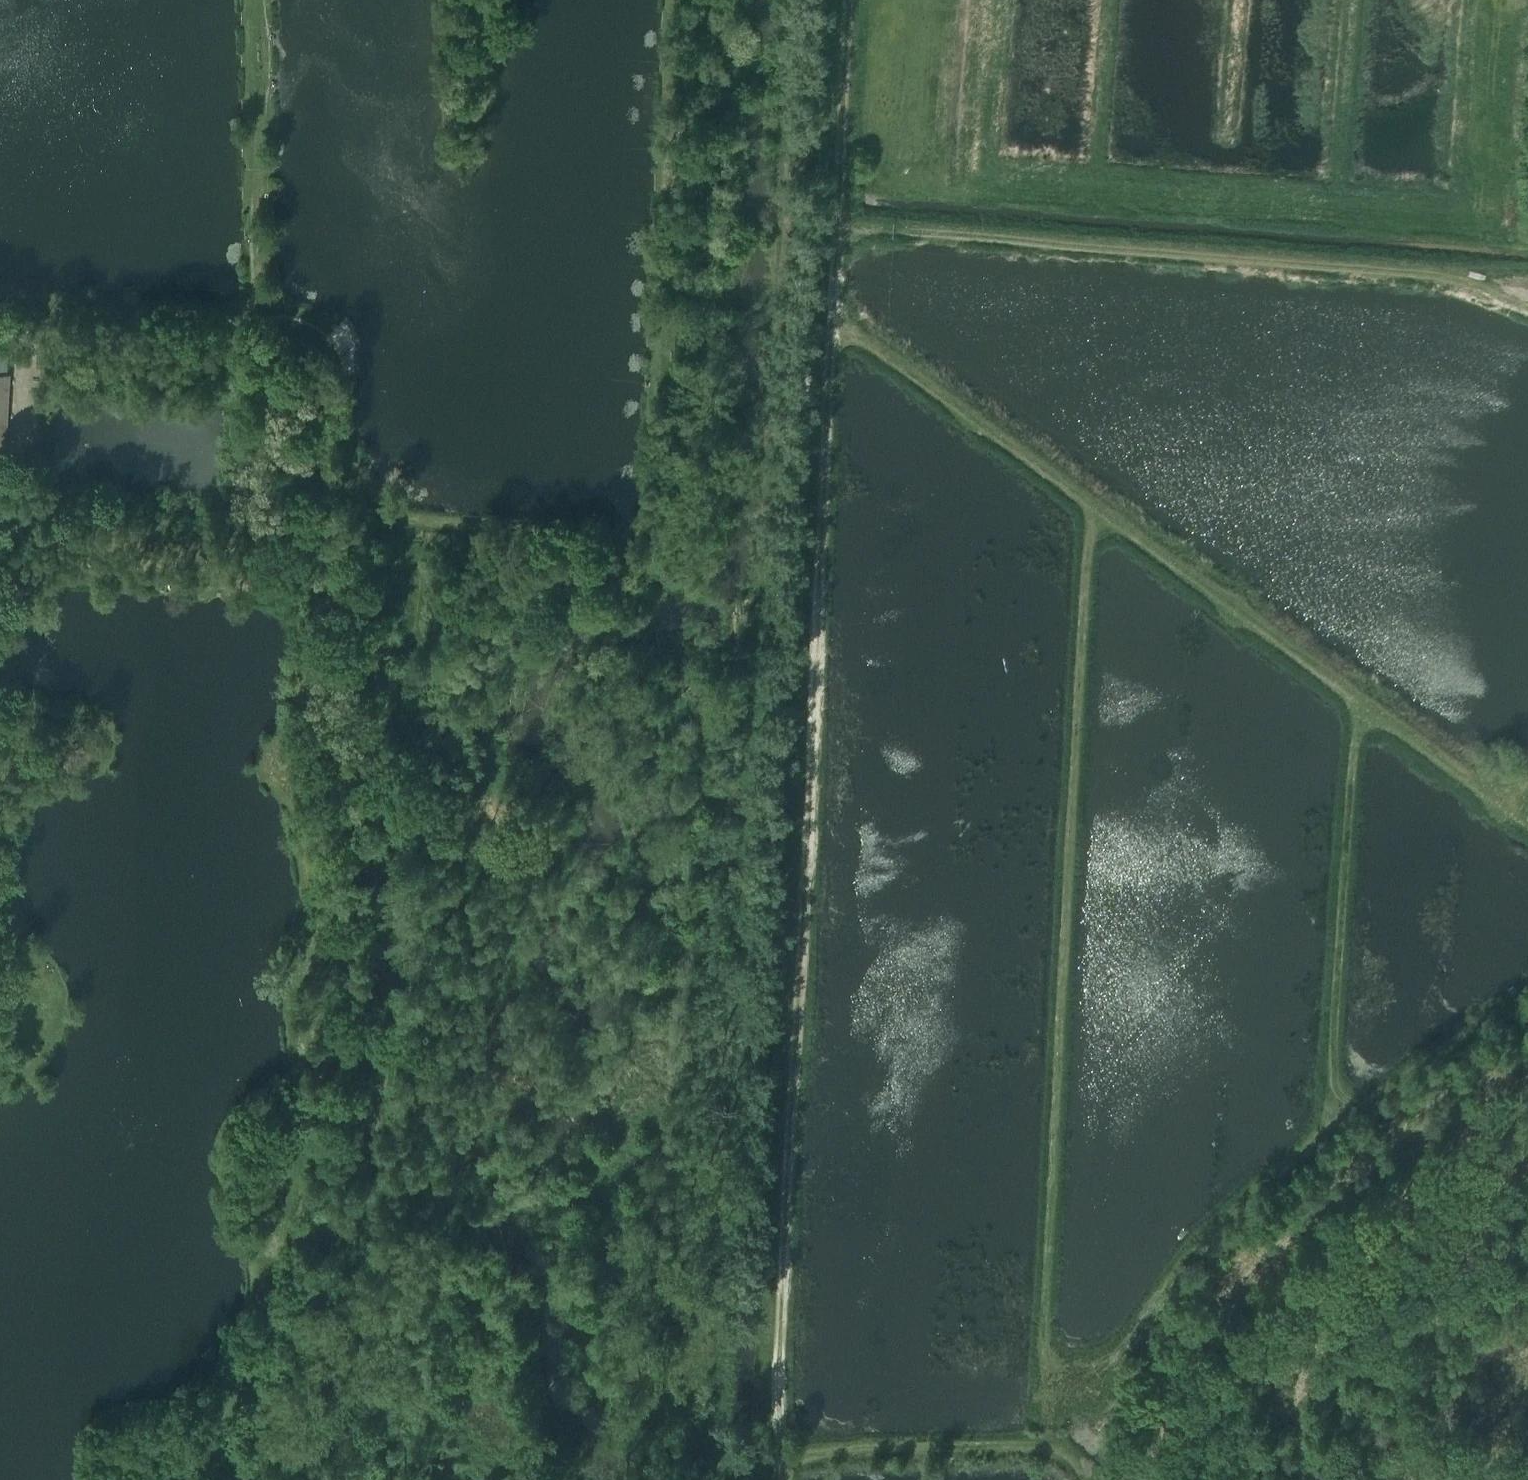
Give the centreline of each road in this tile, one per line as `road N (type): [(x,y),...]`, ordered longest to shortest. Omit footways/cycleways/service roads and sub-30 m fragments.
road 1 (track): [(1142,1479),(1169,1386),(1218,1308),(1324,1202),(1527,1058)]
road 2 (track): [(785,1458),(988,1449),(1078,1457)]

